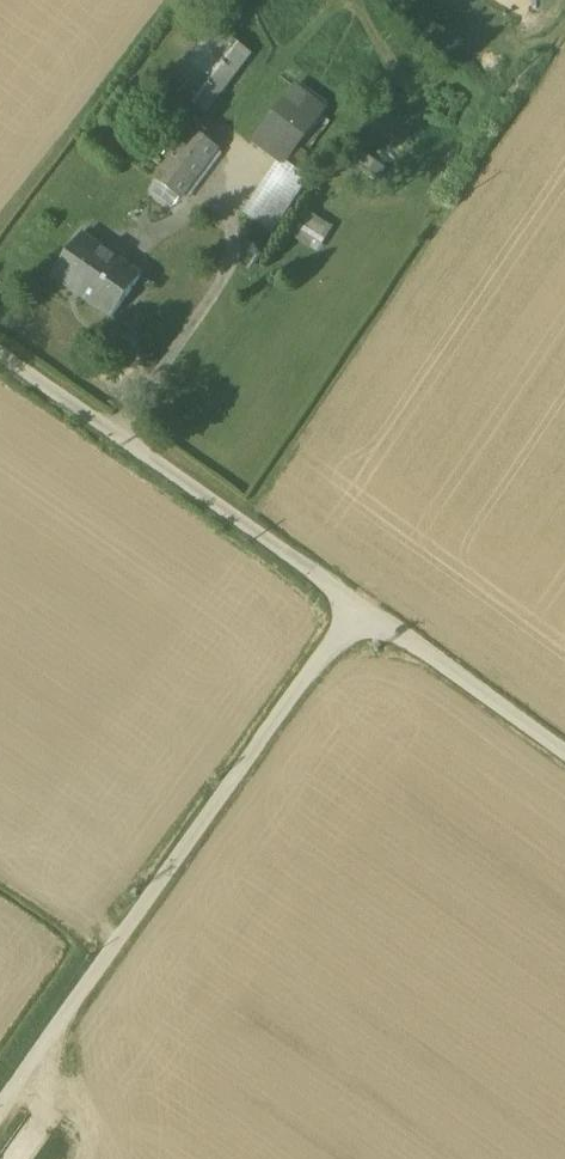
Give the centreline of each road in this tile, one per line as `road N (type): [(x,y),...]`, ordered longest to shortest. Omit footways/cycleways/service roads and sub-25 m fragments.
road 1 (unclassified): [(0,1105),(348,608)]
road 2 (unclassified): [(0,364),(348,608)]
road 3 (unclassified): [(348,608),(564,755)]

